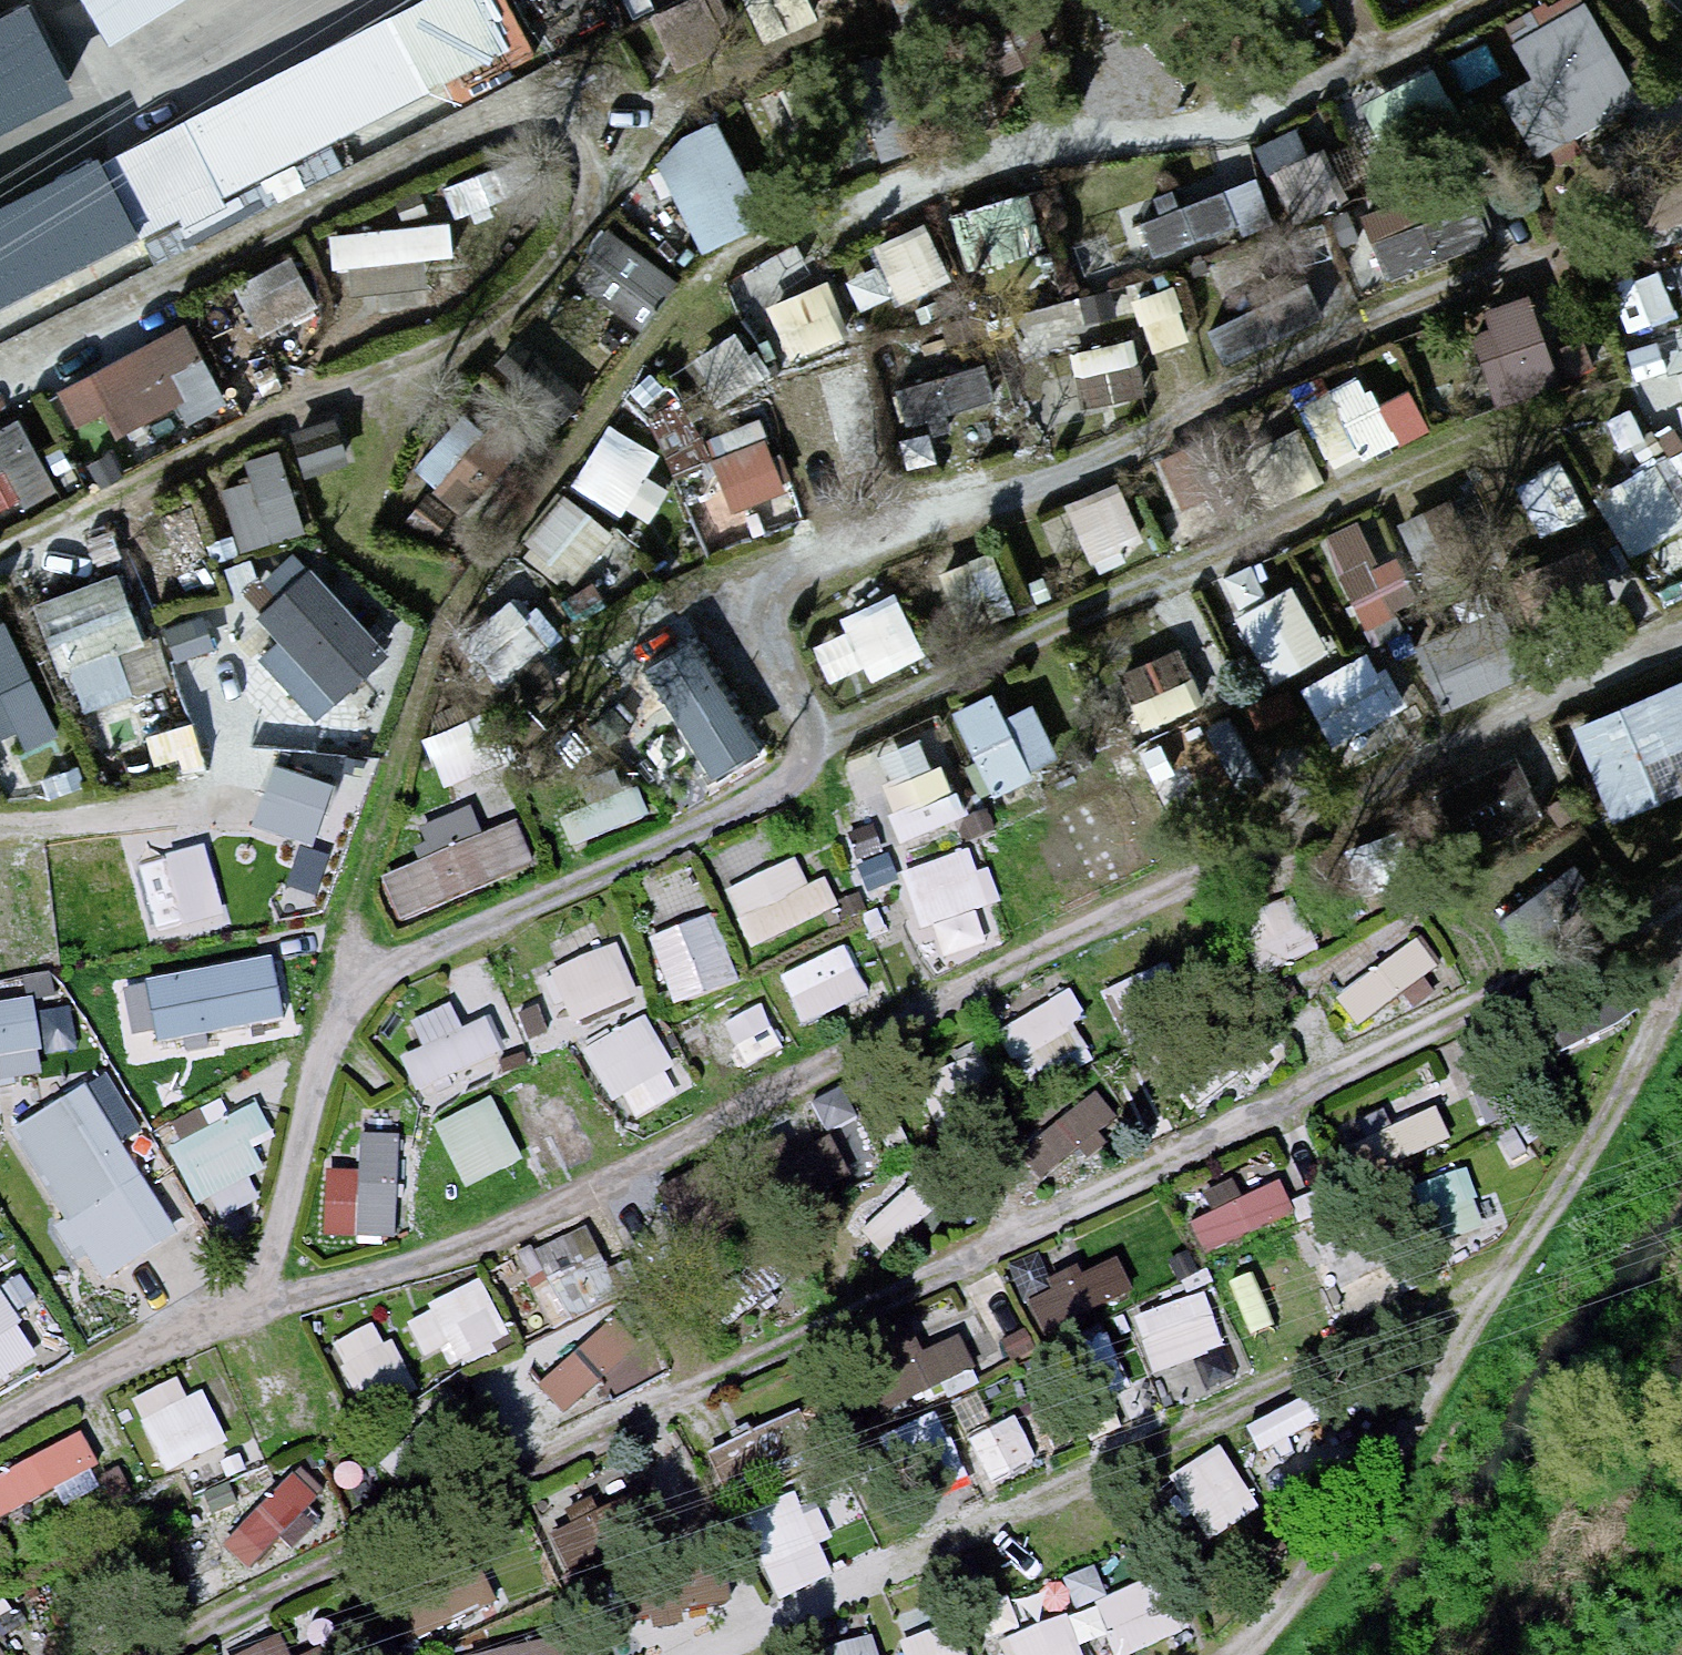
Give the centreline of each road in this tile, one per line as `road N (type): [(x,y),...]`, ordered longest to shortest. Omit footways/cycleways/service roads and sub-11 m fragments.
road 1 (track): [(204,1325),(273,1266),(309,1109),(341,1034),(381,980),(473,946),(788,796),(810,757),(773,640),(801,587),(1073,482),(1476,282),(1681,196)]
road 2 (track): [(0,549),(146,474),(474,335),(572,228),(576,138),(531,104)]
road 3 (track): [(810,757),(1043,631),(1484,434)]
road 4 (track): [(531,104),(0,373)]
road 5 (track): [(160,807),(0,823)]

